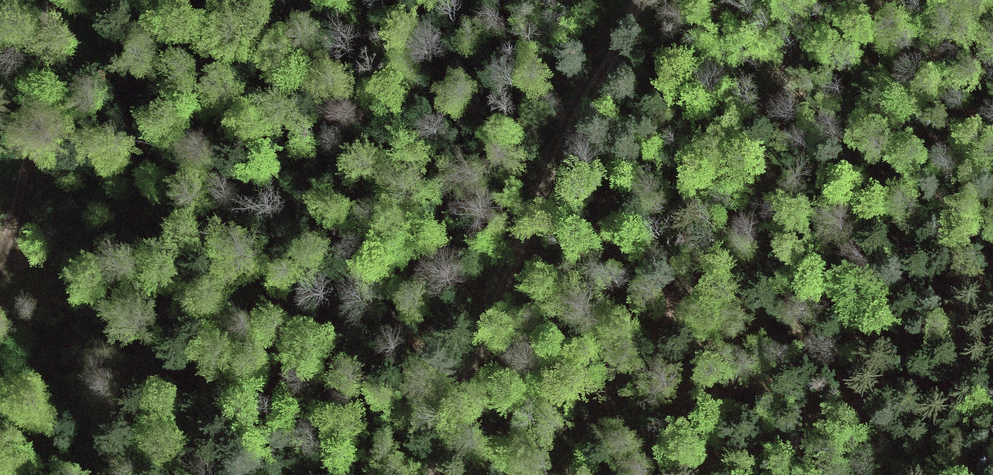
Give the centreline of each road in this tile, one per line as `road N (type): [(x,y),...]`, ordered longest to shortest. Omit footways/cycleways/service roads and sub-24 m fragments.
road 1 (track): [(543,474),(564,444),(658,371),(736,248),(781,163),(781,114),(851,0)]
road 2 (track): [(641,0),(624,42),(571,117),(435,474)]
road 3 (track): [(0,259),(54,0)]

